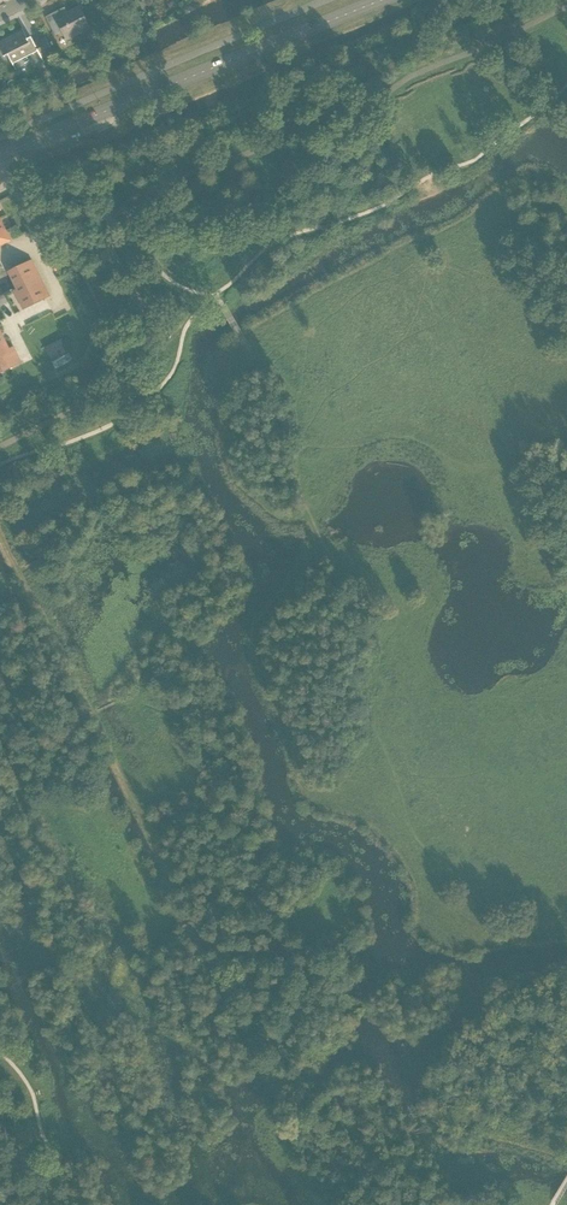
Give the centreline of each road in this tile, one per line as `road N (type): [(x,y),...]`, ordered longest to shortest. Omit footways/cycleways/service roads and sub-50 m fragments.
road 1 (secondary): [(0,155),(381,0)]

